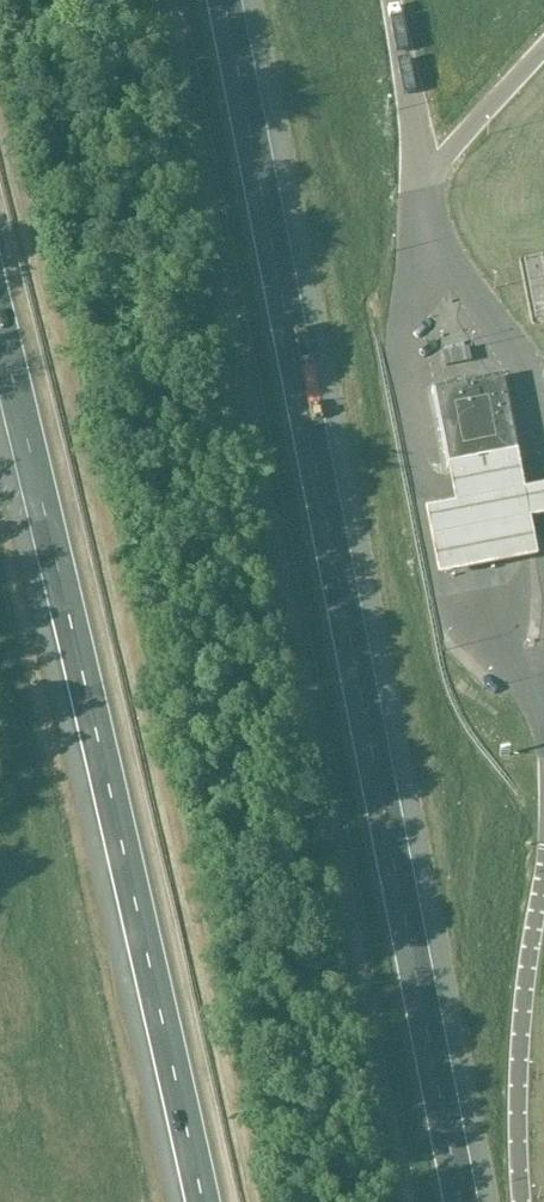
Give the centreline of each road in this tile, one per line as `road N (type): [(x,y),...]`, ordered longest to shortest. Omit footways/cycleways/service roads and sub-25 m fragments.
road 1 (motorway): [(461,1201),(223,0)]
road 2 (motorway): [(0,330),(203,1201)]

